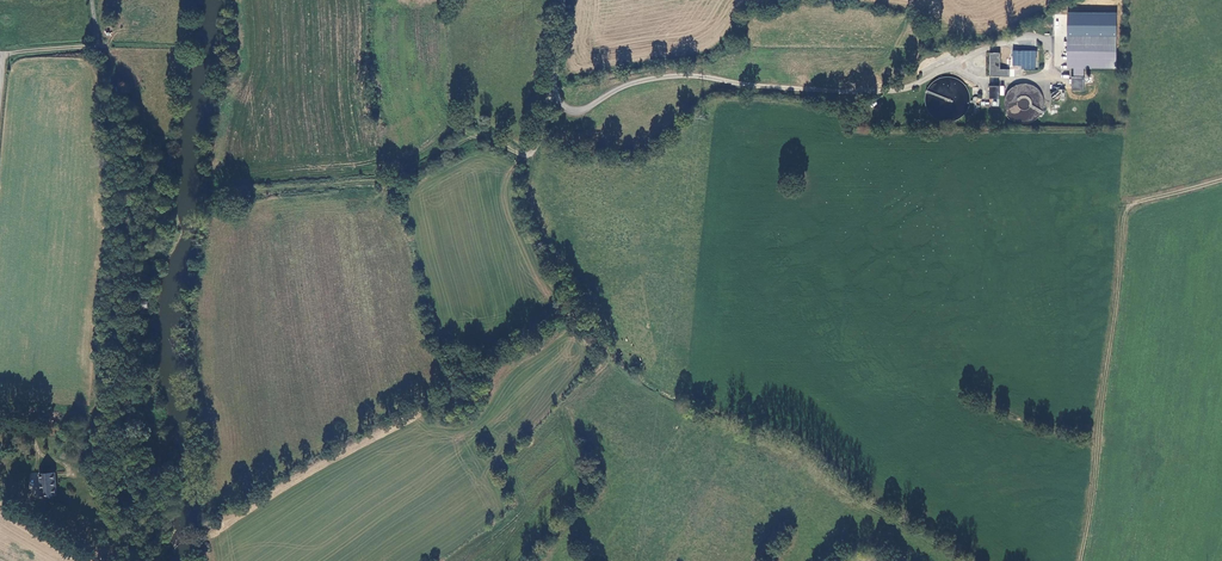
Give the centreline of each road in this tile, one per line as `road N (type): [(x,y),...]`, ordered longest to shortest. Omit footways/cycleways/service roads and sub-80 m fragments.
road 1 (unclassified): [(561,0),(554,96),(575,109),(670,75),(827,90),(917,84)]
road 2 (track): [(1078,560),(1129,208),(1221,182)]
road 3 (track): [(215,199),(391,181),(472,139),(534,156),(554,96)]
road 4 (track): [(534,156),(528,209),(557,268),(600,333),(681,397)]
road 5 (track): [(172,49),(0,54)]

